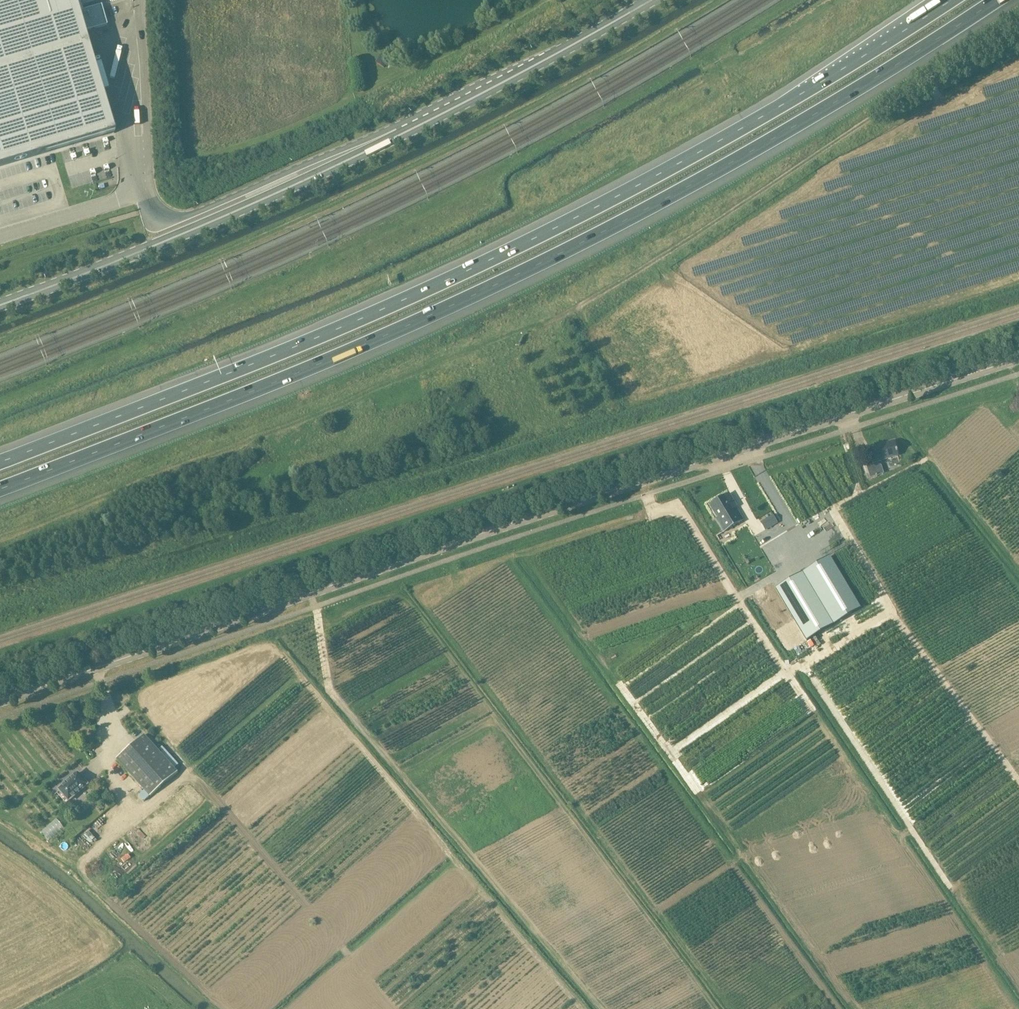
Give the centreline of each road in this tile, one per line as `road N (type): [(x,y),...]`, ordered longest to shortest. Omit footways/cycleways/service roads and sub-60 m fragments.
road 1 (motorway): [(0,489),(361,346),(557,255),(780,134),(997,0)]
road 2 (secondary): [(0,702),(1018,359)]
road 3 (motorway): [(952,0),(720,142),(507,252),(308,341),(0,462)]
road 4 (secondary): [(0,306),(380,147),(656,0)]
road 5 (unclassified): [(557,318),(1018,30)]

